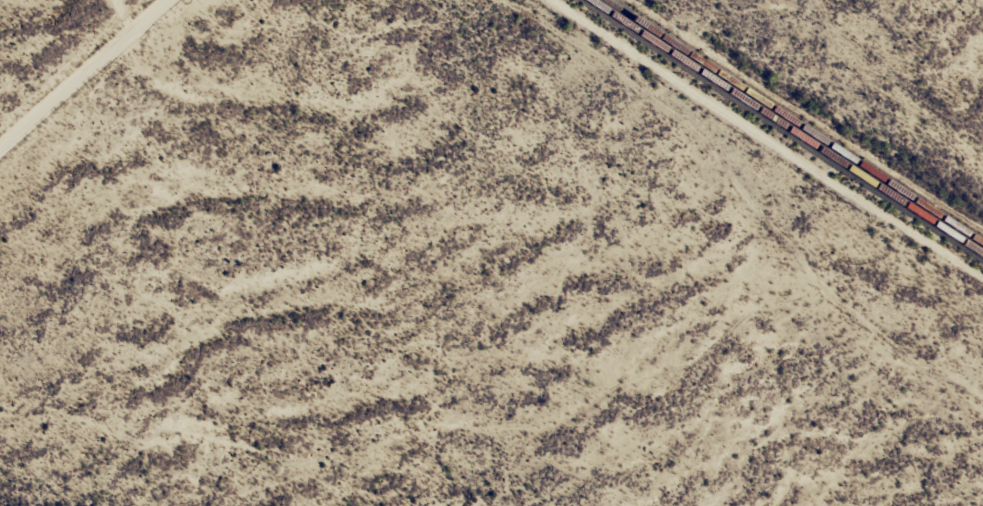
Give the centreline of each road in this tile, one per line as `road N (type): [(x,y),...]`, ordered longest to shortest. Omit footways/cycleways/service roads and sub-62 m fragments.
road 1 (track): [(0,149),(173,0)]

